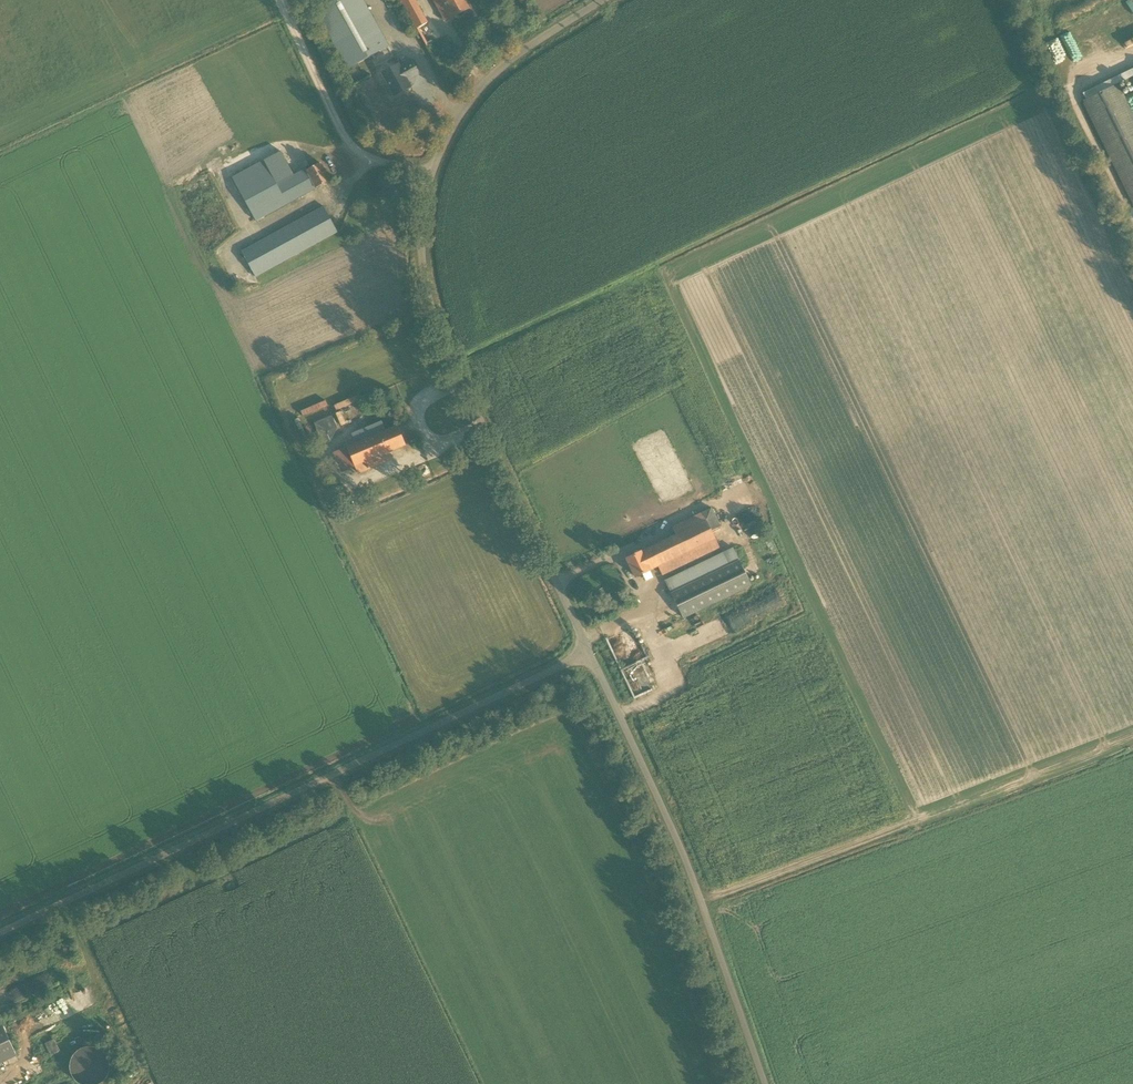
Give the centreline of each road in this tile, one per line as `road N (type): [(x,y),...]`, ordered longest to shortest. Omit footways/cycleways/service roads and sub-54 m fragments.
road 1 (unclassified): [(586,653),(440,349),(423,302),(416,248),(428,171),(462,107),(512,52),(597,0)]
road 2 (unclassified): [(0,930),(586,653)]
road 3 (unclassified): [(759,1083),(689,885),(586,653)]
road 4 (track): [(428,171),(363,164),(279,0)]

